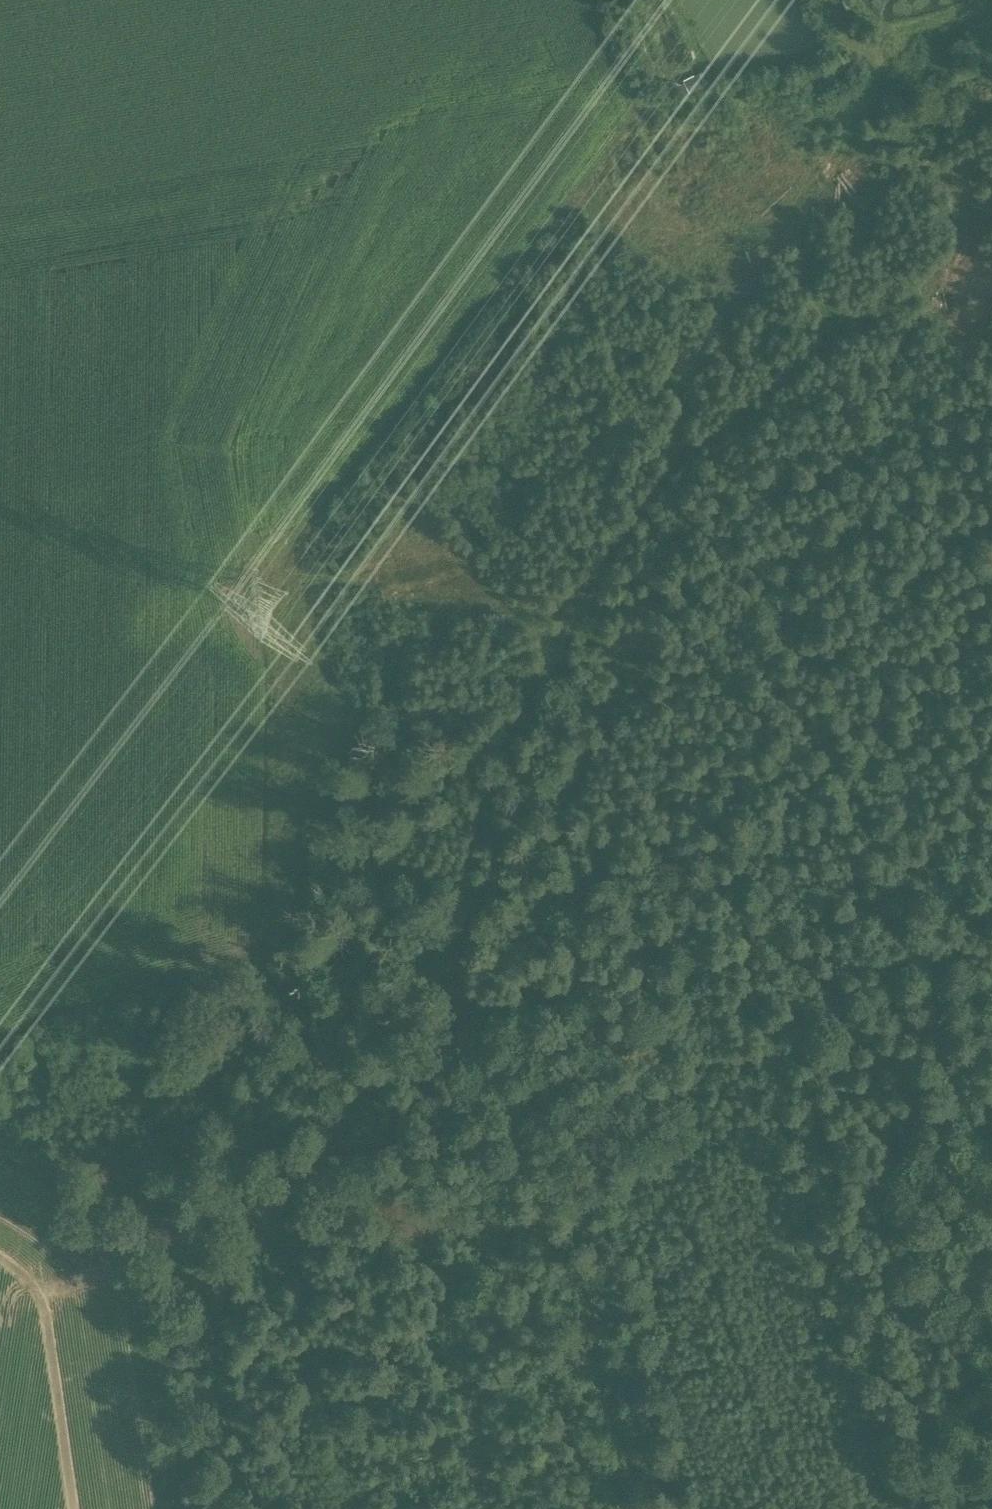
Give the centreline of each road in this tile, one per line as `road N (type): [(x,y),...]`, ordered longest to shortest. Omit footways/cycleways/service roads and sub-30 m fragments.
road 1 (track): [(285,1168),(239,1180),(220,1196),(188,1260),(143,1280),(138,1296),(170,1508)]
road 2 (track): [(0,1185),(143,1280)]

